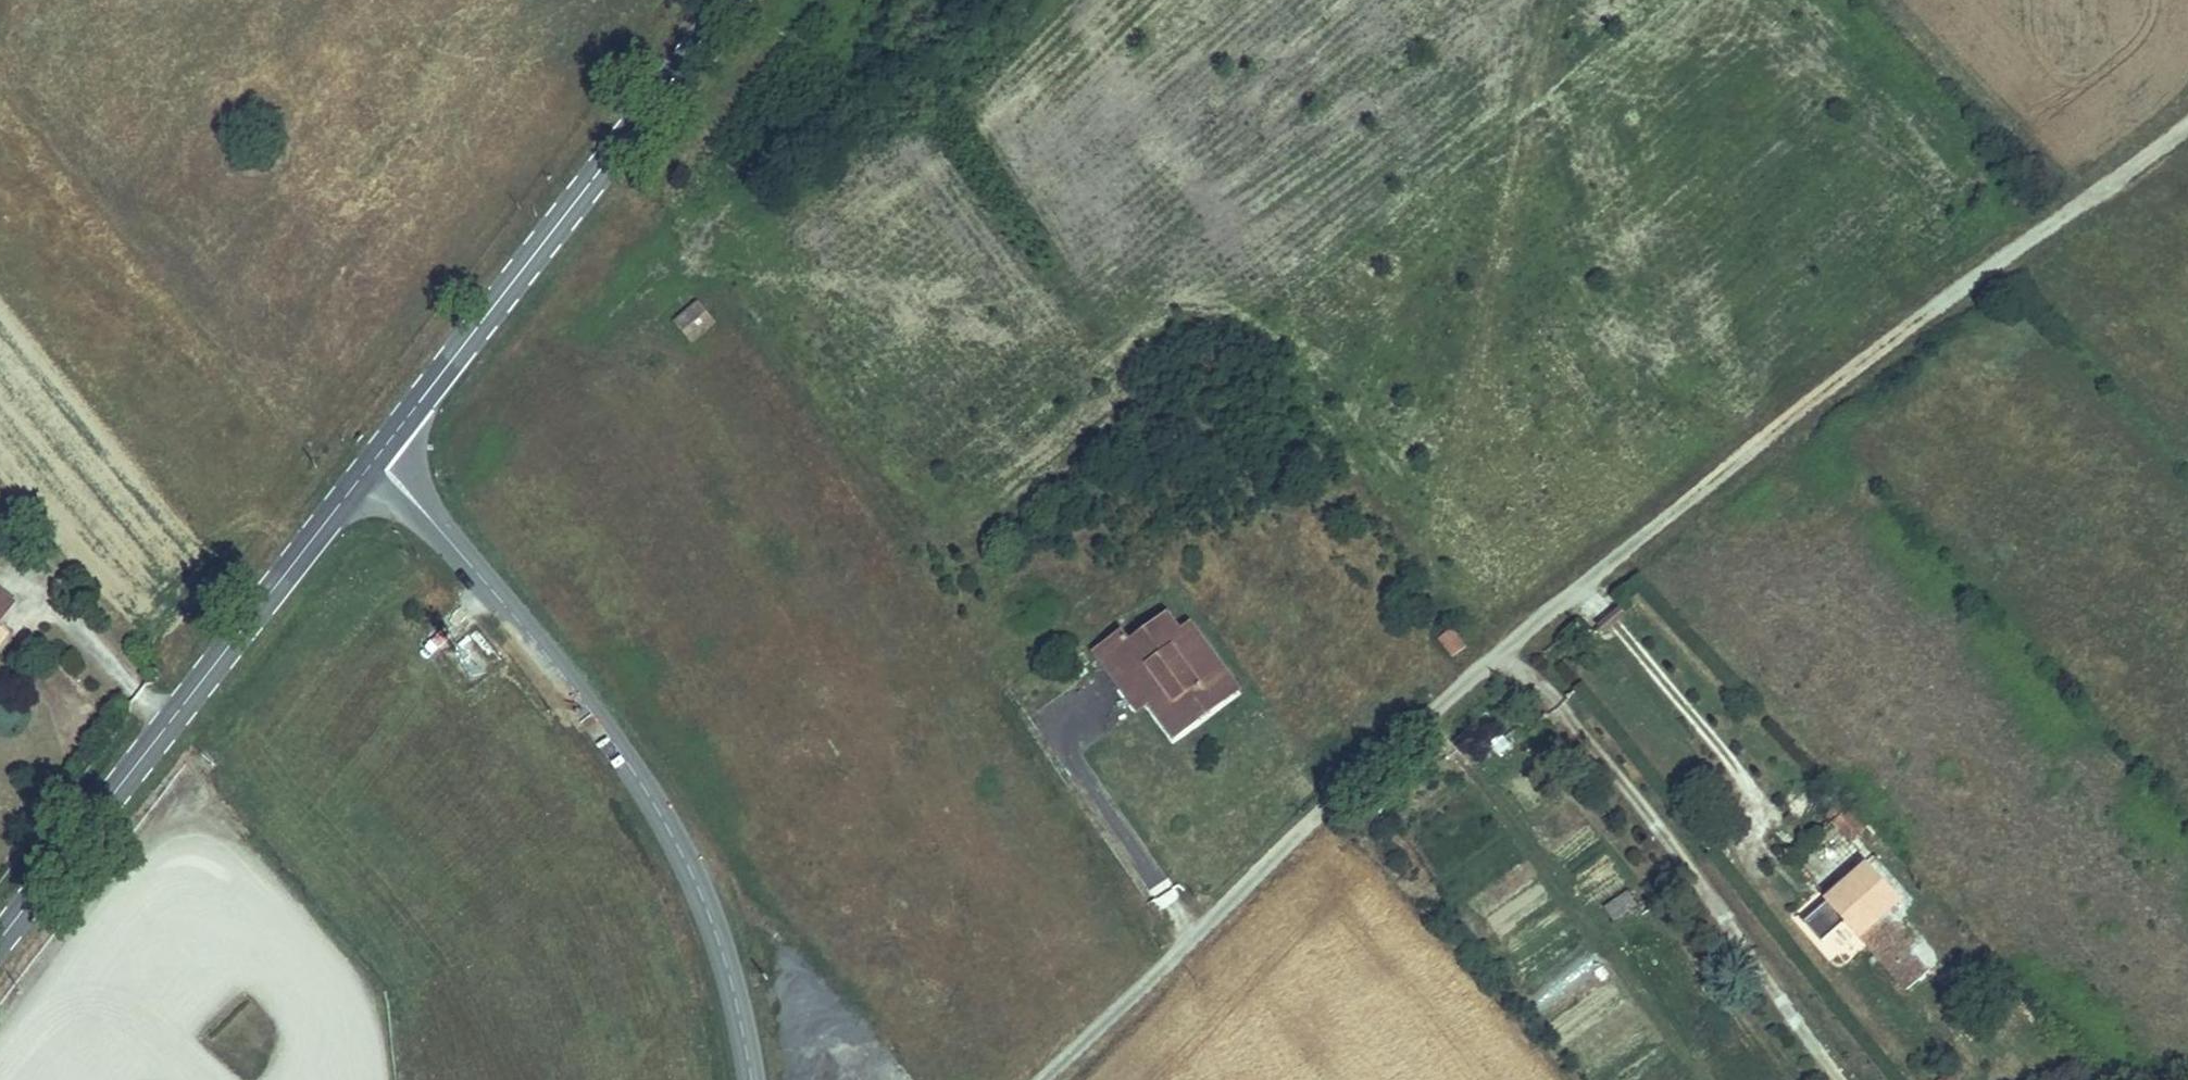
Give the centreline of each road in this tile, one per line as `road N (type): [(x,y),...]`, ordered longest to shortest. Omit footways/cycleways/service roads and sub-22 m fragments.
road 1 (unclassified): [(2187,119),(1817,394),(1494,659),(1040,1079)]
road 2 (tertiary): [(465,555),(622,749),(662,815),(725,961),(751,1079)]
road 3 (secondary): [(354,490),(0,939)]
road 4 (secondary): [(733,0),(402,427)]
road 5 (tertiary): [(465,555),(402,427)]
road 6 (tertiary): [(354,490),(465,555)]

